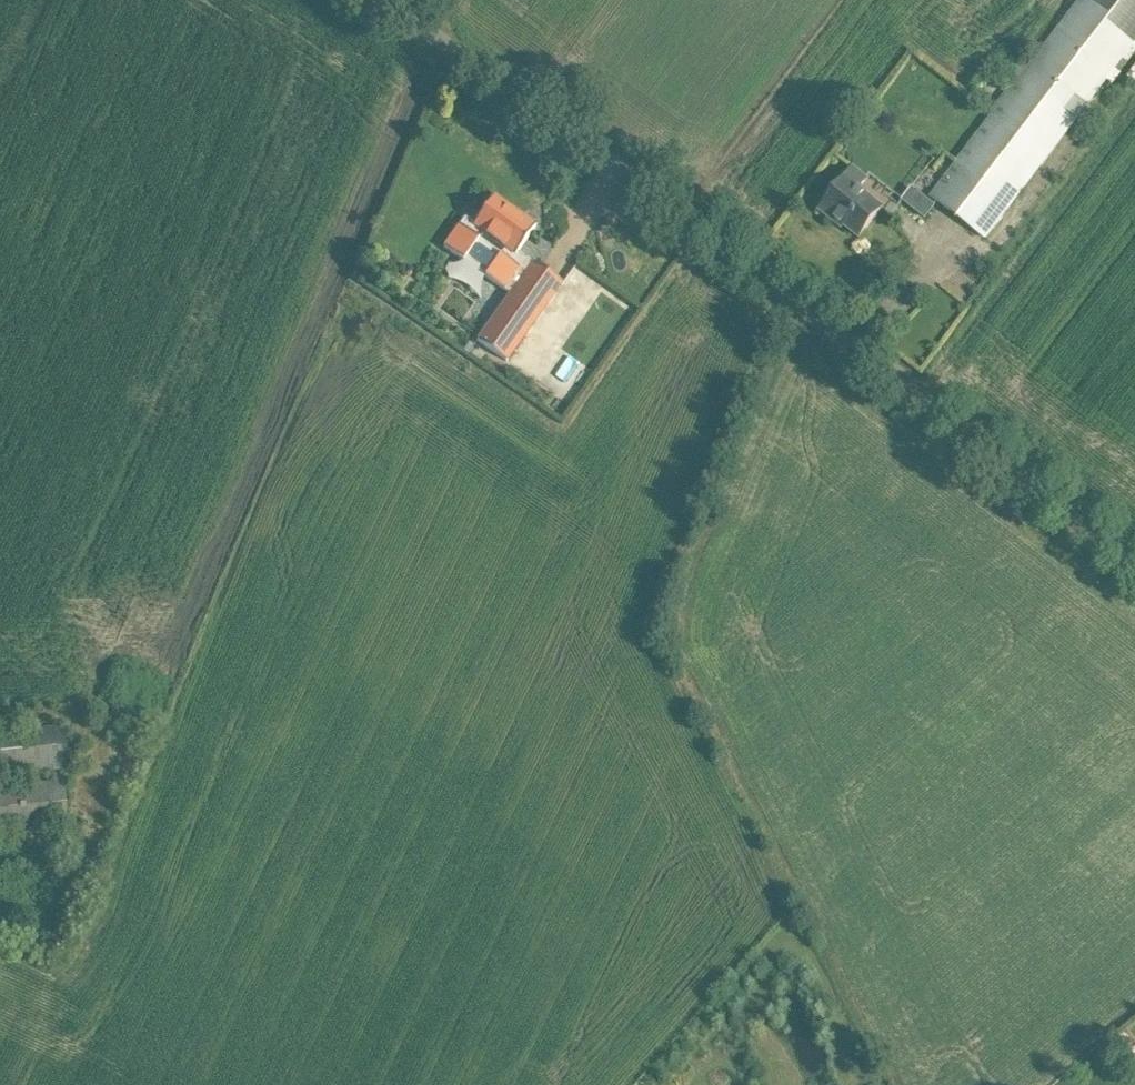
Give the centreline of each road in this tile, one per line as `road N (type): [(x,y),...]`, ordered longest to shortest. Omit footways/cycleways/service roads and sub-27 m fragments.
road 1 (unclassified): [(1134,551),(1041,469),(687,208),(385,0)]

